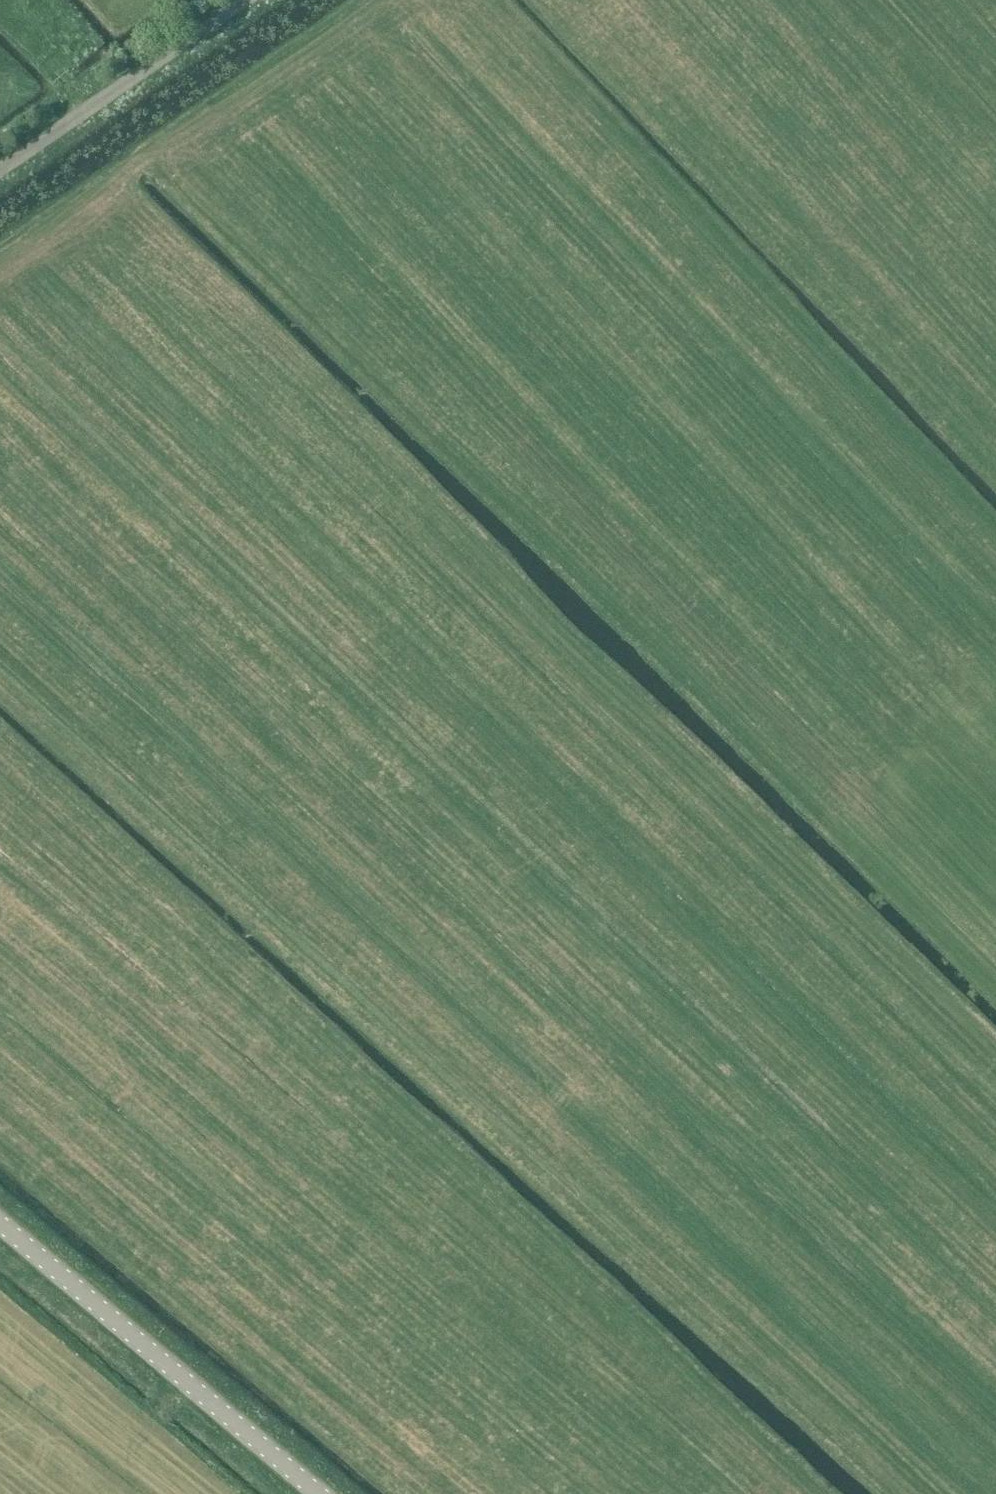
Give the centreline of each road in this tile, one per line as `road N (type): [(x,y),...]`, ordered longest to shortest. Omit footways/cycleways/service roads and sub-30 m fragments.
road 1 (tertiary): [(317,1493),(0,1223)]
road 2 (unclassified): [(0,177),(260,0)]

